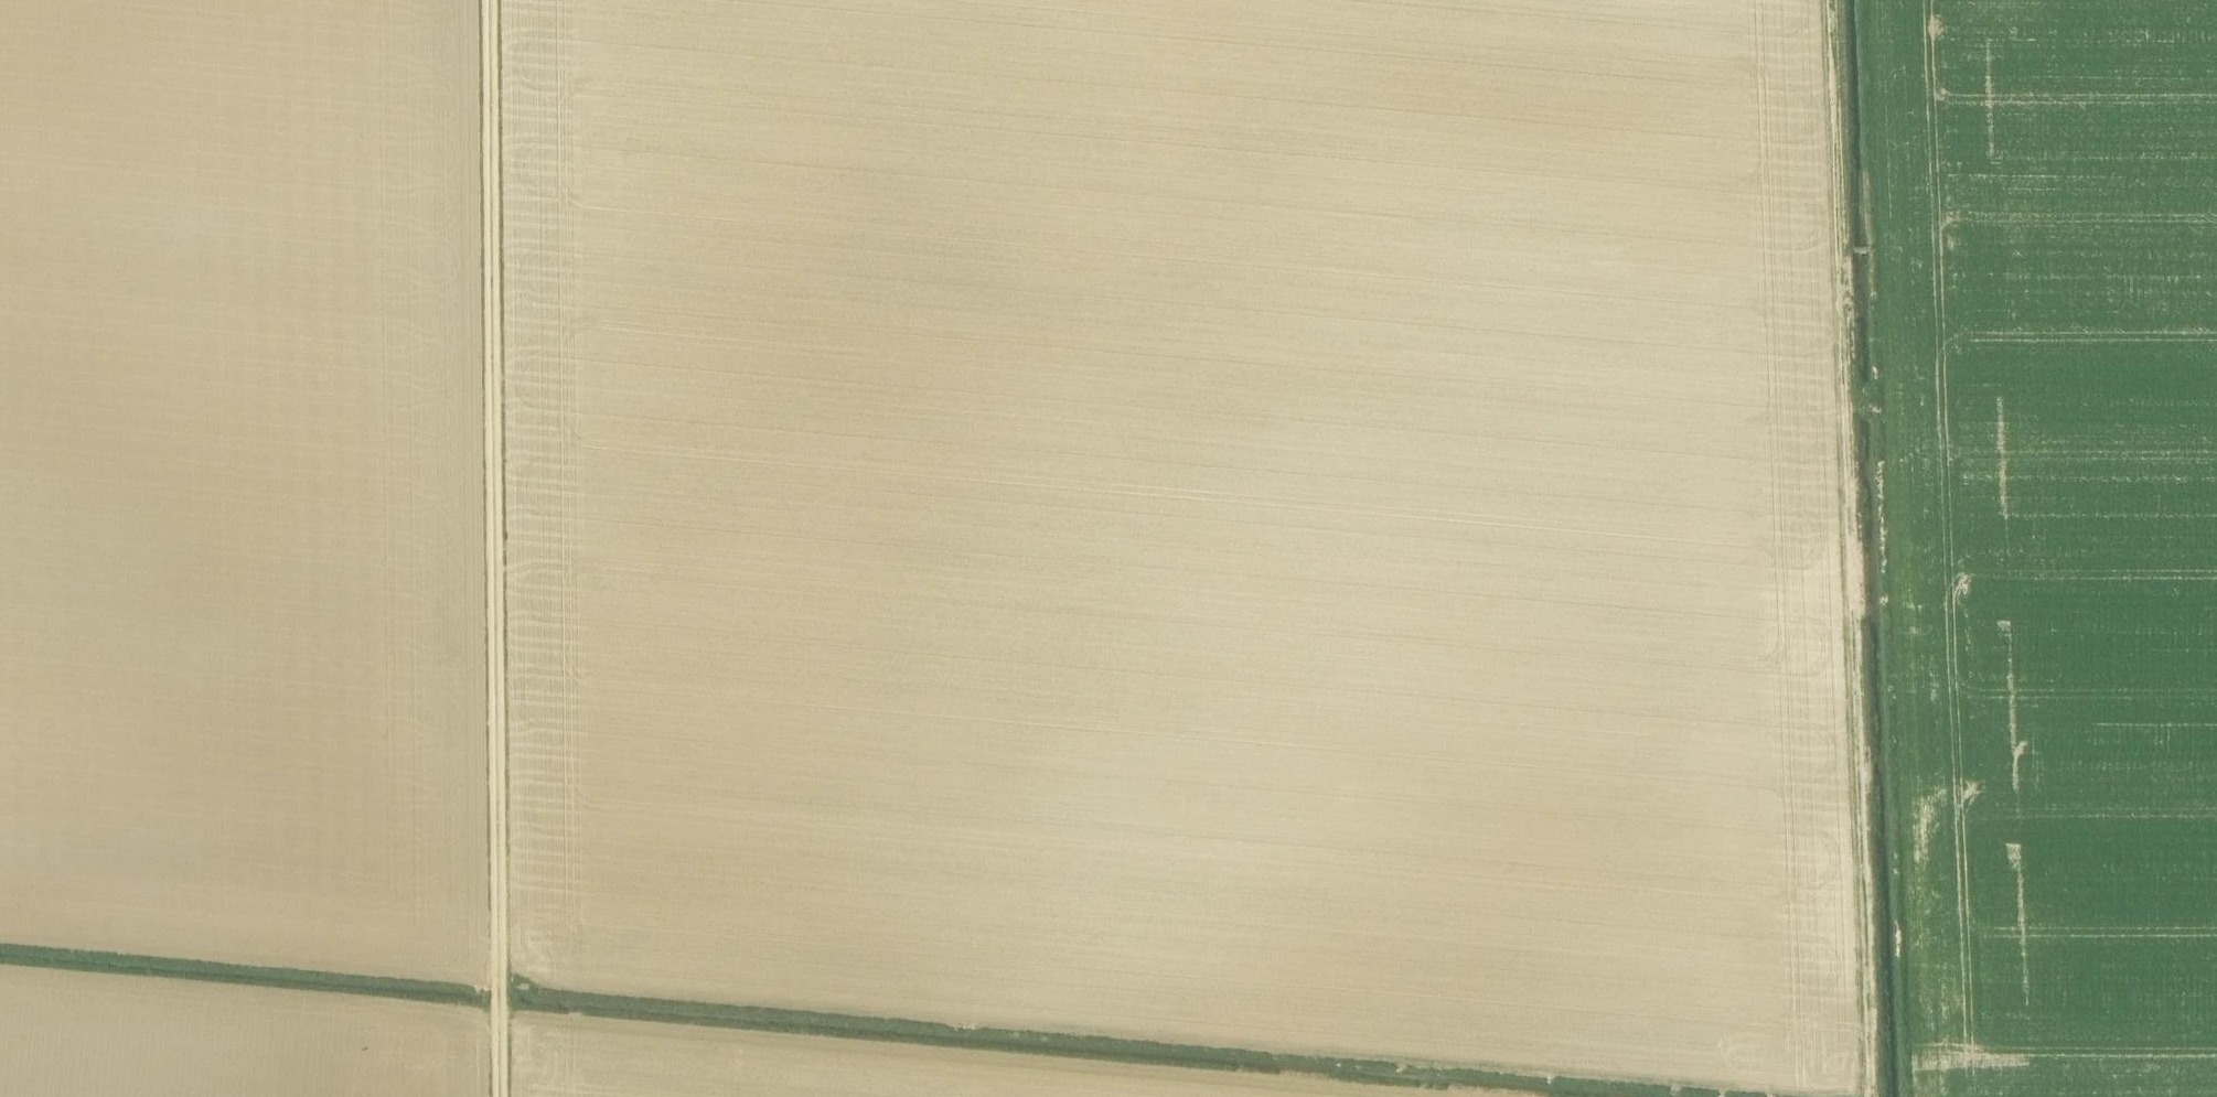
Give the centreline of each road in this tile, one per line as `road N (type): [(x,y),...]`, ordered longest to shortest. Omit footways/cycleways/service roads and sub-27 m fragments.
road 1 (track): [(1832,0),(1873,1096)]
road 2 (track): [(488,0),(499,1096)]

